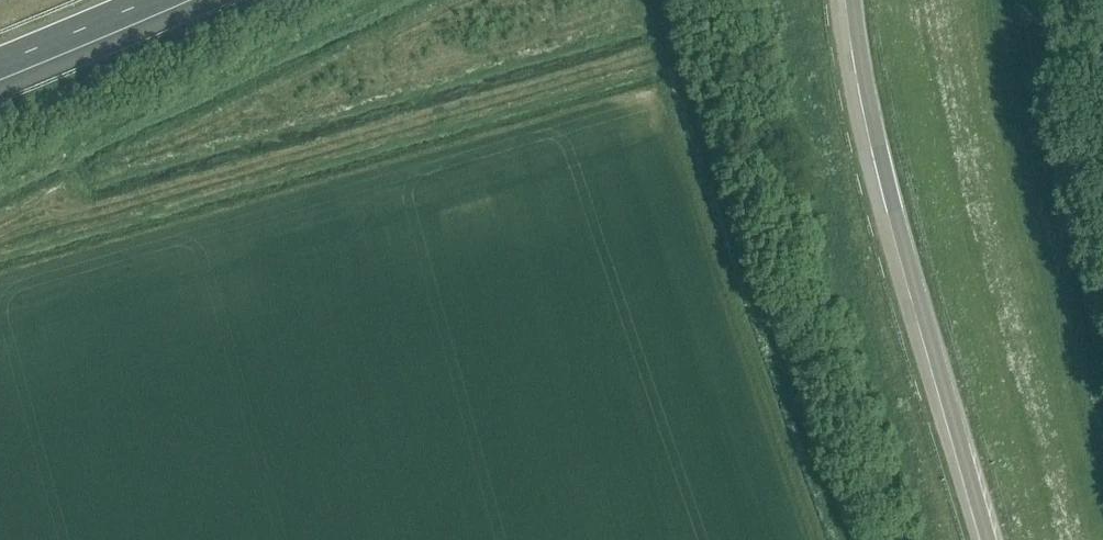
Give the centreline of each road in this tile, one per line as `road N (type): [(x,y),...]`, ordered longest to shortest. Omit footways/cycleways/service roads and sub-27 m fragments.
road 1 (motorway): [(853,0),(889,191),(986,539)]
road 2 (motorway): [(0,63),(151,0)]

